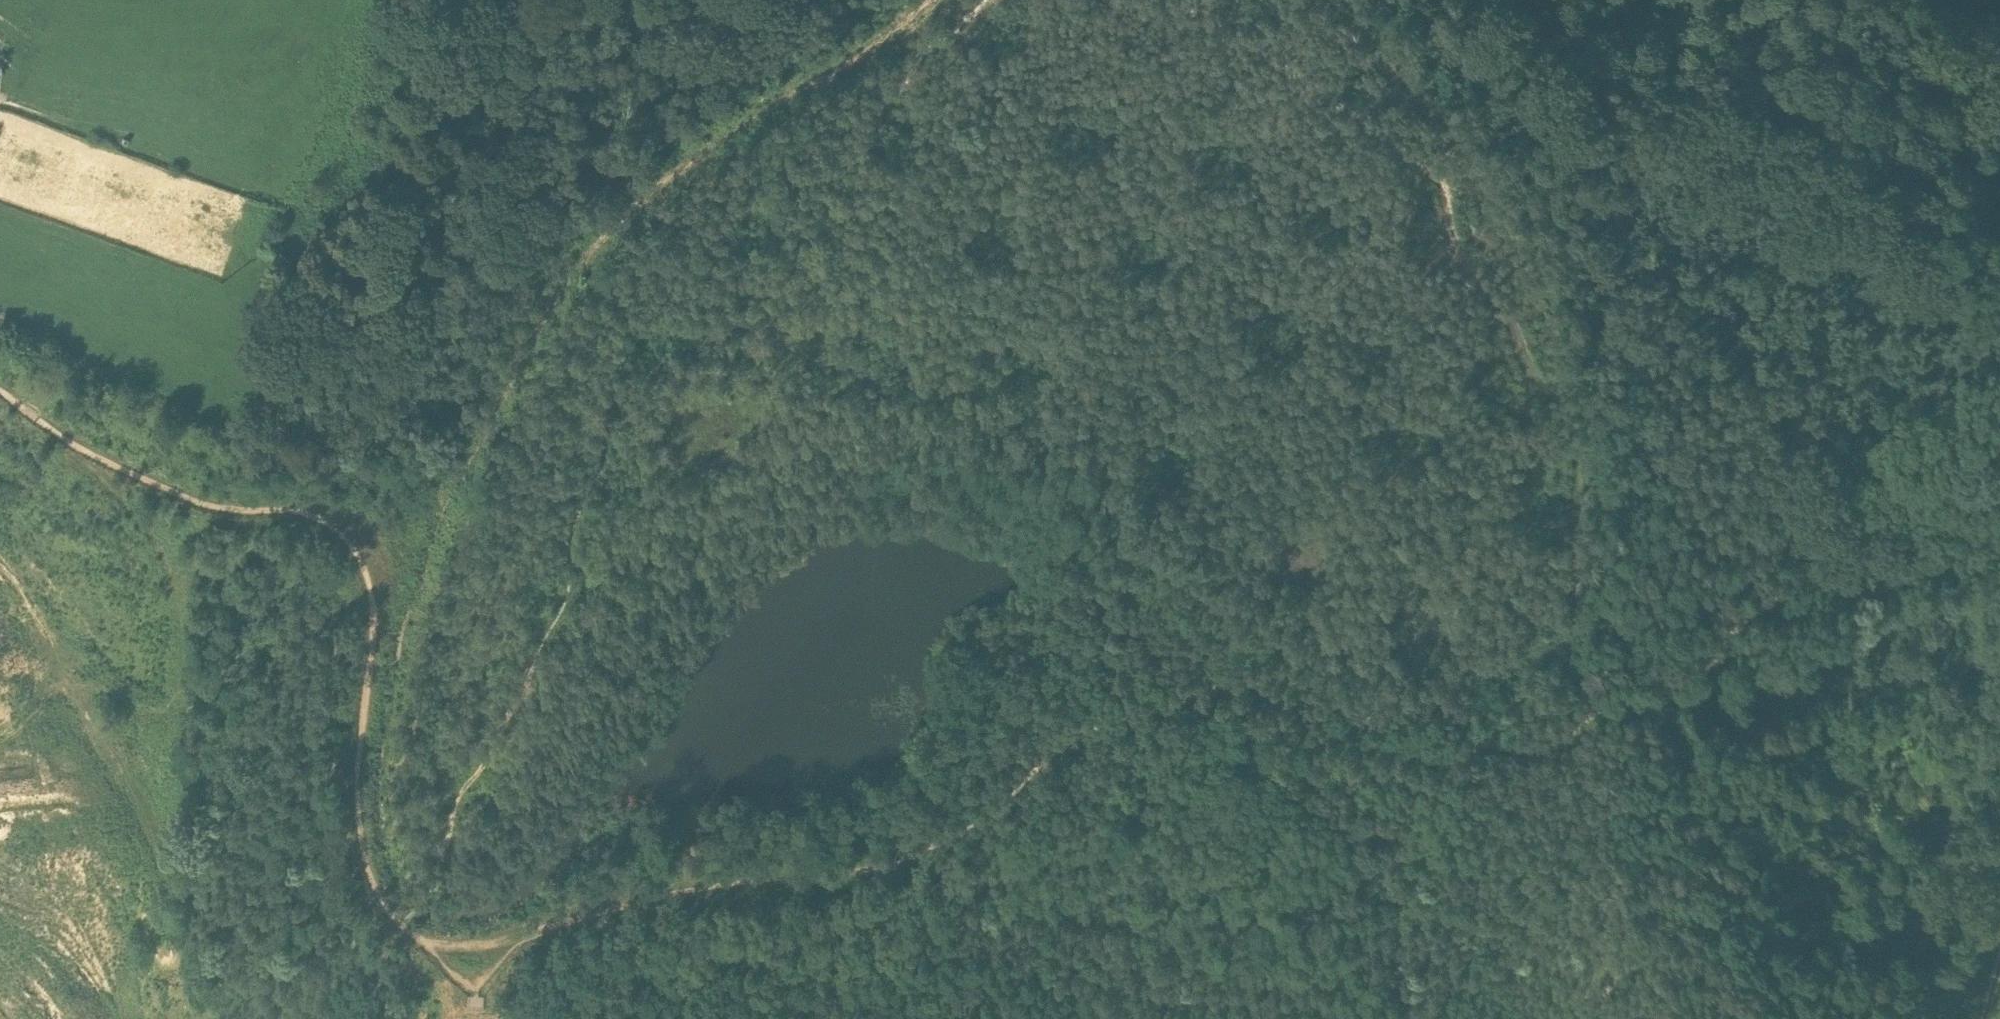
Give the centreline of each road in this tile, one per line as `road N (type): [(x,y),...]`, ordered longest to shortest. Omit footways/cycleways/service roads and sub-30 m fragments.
road 1 (track): [(1584,709),(1571,735),(1557,743),(1459,742),(1262,682),(1236,682),(1084,732),(995,809),(883,865),(708,886),(491,947),(445,948),(399,926),(365,867),(358,745),(374,620),(353,550),(312,514),(207,505),(115,466),(63,440),(0,390)]

